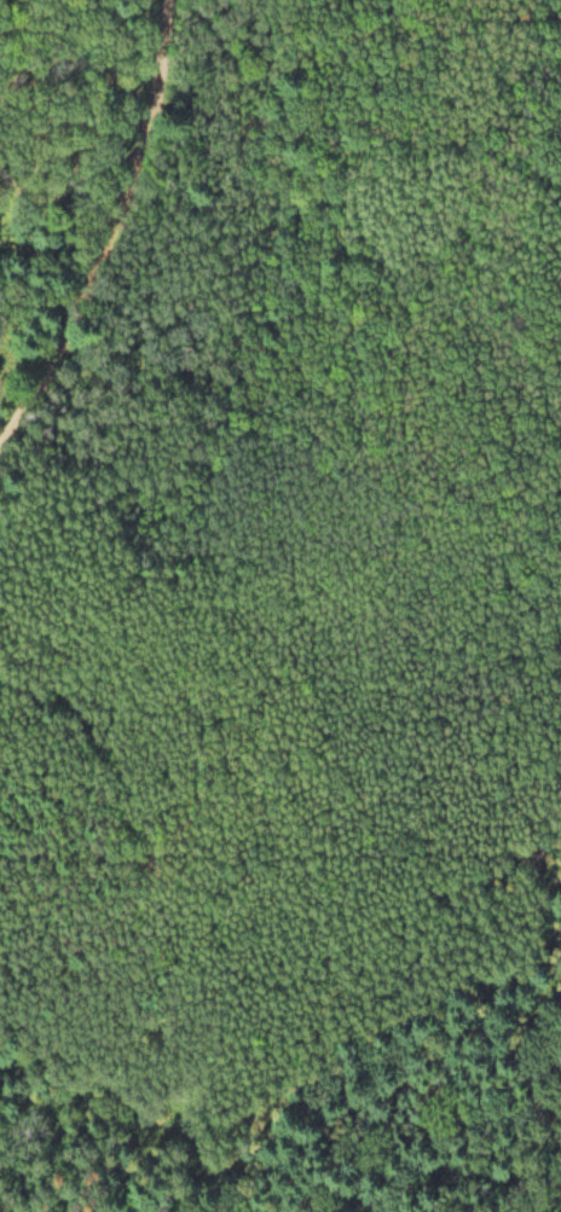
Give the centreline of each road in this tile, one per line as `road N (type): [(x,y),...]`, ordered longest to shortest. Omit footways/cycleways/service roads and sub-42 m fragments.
road 1 (track): [(560,852),(0,859)]
road 2 (track): [(175,0),(158,104),(131,193),(91,294),(0,457)]

